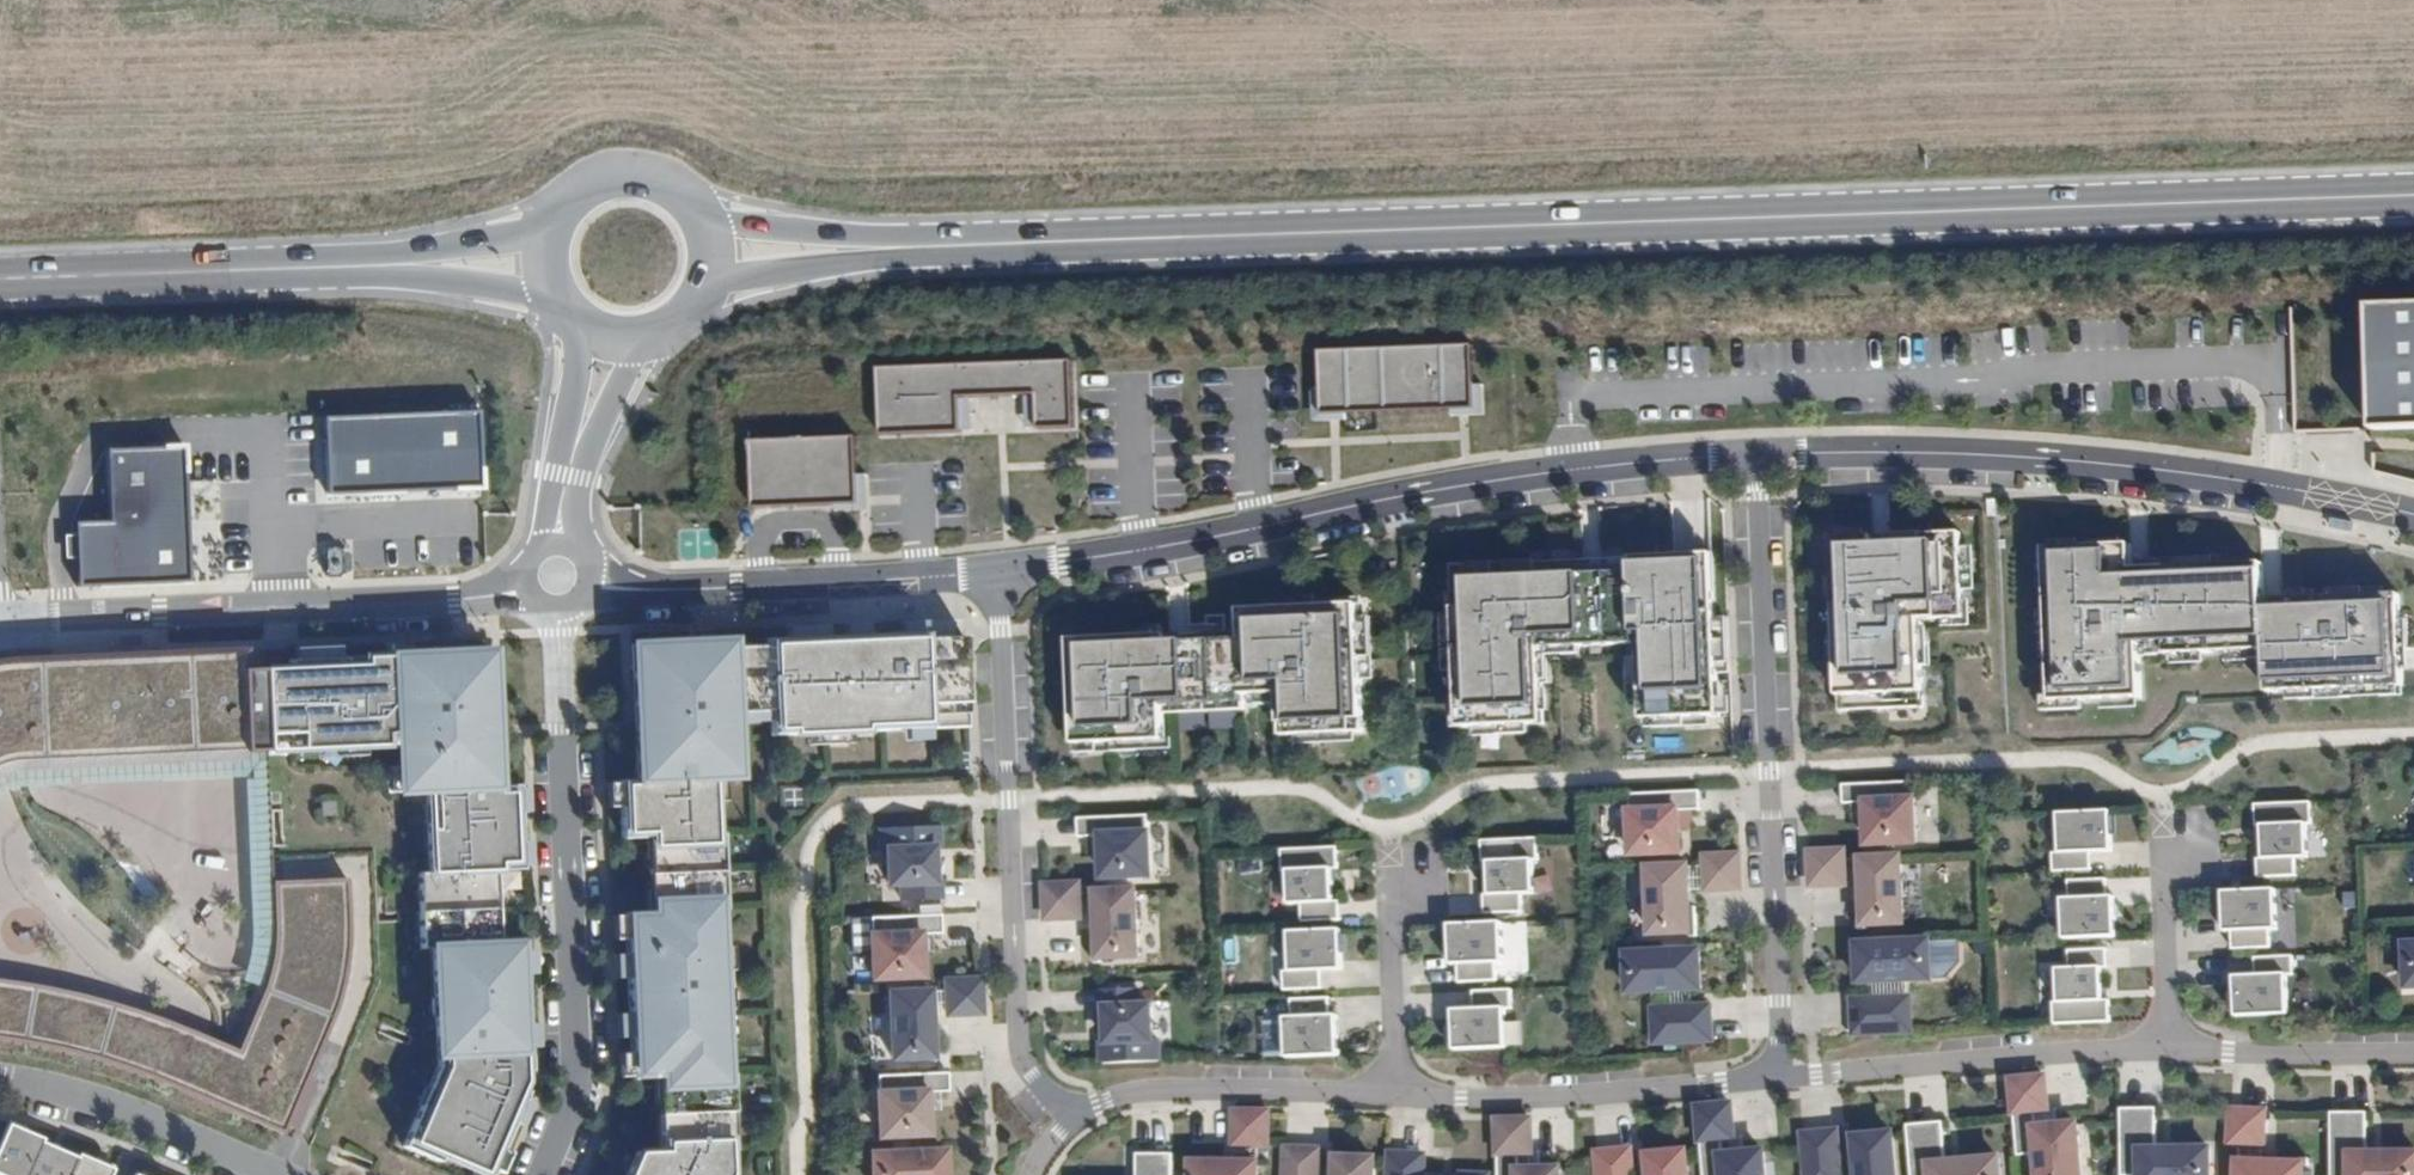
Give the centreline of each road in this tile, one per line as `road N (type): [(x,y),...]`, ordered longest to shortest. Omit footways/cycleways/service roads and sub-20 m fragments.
road 1 (primary): [(2413,197),(950,244)]
road 2 (residential): [(1756,456),(1489,483),(1000,572)]
road 3 (residential): [(2413,515),(2148,464),(1756,456)]
road 4 (residential): [(1779,1073),(1756,456)]
road 5 (residential): [(539,1174),(577,1093),(559,615)]
road 6 (residential): [(1000,572),(1019,1048),(1075,1118)]
road 7 (residential): [(520,591),(8,623)]
road 8 (residential): [(1000,572),(647,593),(599,584)]
road 9 (residential): [(1779,1073),(2173,1044)]
road 10 (residential): [(1397,1092),(1578,1089),(1779,1073)]
road 11 (primary): [(335,266),(0,279)]
road 12 (residential): [(1075,1118),(1136,1093),(1397,1092)]
road 13 (residential): [(279,1174),(46,1083),(0,1075)]
road 14 (primary): [(950,244),(699,217)]
road 15 (primary): [(704,286),(950,244)]
road 16 (residential): [(2173,1044),(2169,798)]
road 17 (residential): [(2173,1044),(2413,1043)]
road 18 (primary): [(335,266),(559,301)]
road 19 (primary): [(551,229),(335,266)]
road 20 (residential): [(1397,1092),(1406,883)]
road 21 (primary): [(699,217),(652,179),(621,176),(591,184),(551,229)]
road 22 (residential): [(572,461),(598,436),(650,335)]
road 23 (residential): [(580,323),(566,430),(572,461)]

